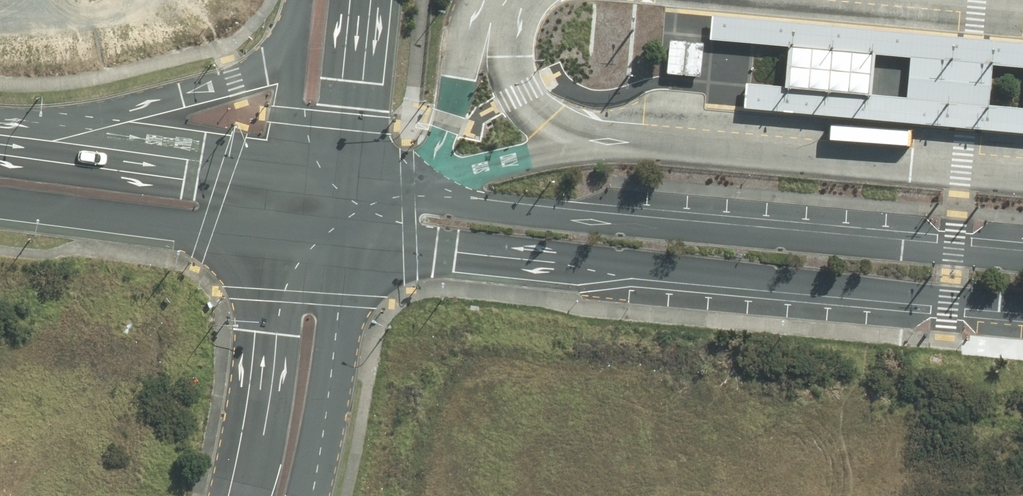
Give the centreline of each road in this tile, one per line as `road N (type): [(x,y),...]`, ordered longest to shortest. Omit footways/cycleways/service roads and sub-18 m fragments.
road 1 (tertiary): [(1022,305),(455,252),(344,250)]
road 2 (tertiary): [(346,191),(1022,261)]
road 3 (tertiary): [(0,130),(115,112),(239,76),(295,49)]
road 4 (unclassified): [(0,149),(281,184)]
road 5 (unclassified): [(272,244),(0,206)]
road 6 (unclassified): [(239,495),(272,244)]
road 7 (unclassified): [(344,250),(327,407),(300,495)]
road 8 (tertiary): [(358,0),(346,191)]
road 9 (tertiary): [(281,184),(295,49)]

